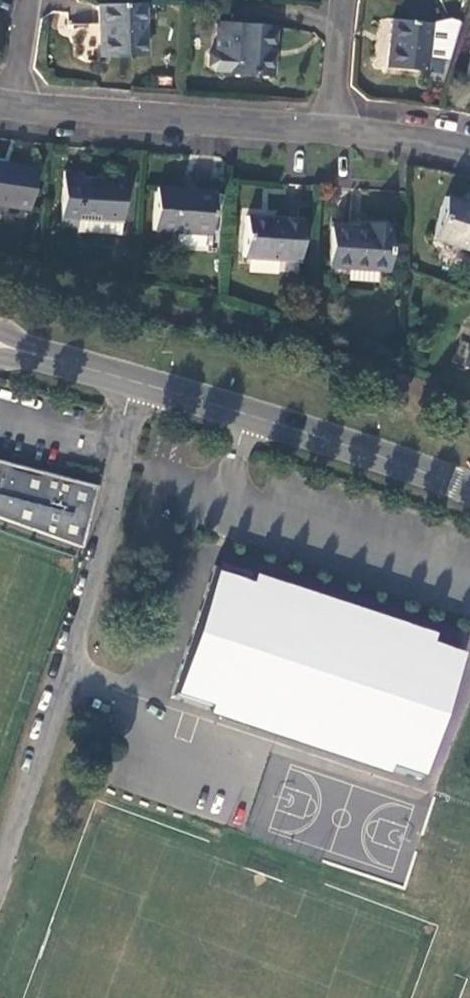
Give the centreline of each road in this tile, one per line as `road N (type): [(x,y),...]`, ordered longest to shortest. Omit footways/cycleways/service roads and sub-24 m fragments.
road 1 (unclassified): [(0,872),(99,562),(135,382)]
road 2 (tertiary): [(469,490),(135,382)]
road 3 (residential): [(16,107),(333,132)]
road 4 (tertiary): [(135,382),(0,348)]
road 5 (residential): [(333,132),(469,156)]
road 6 (residential): [(333,132),(346,0)]

